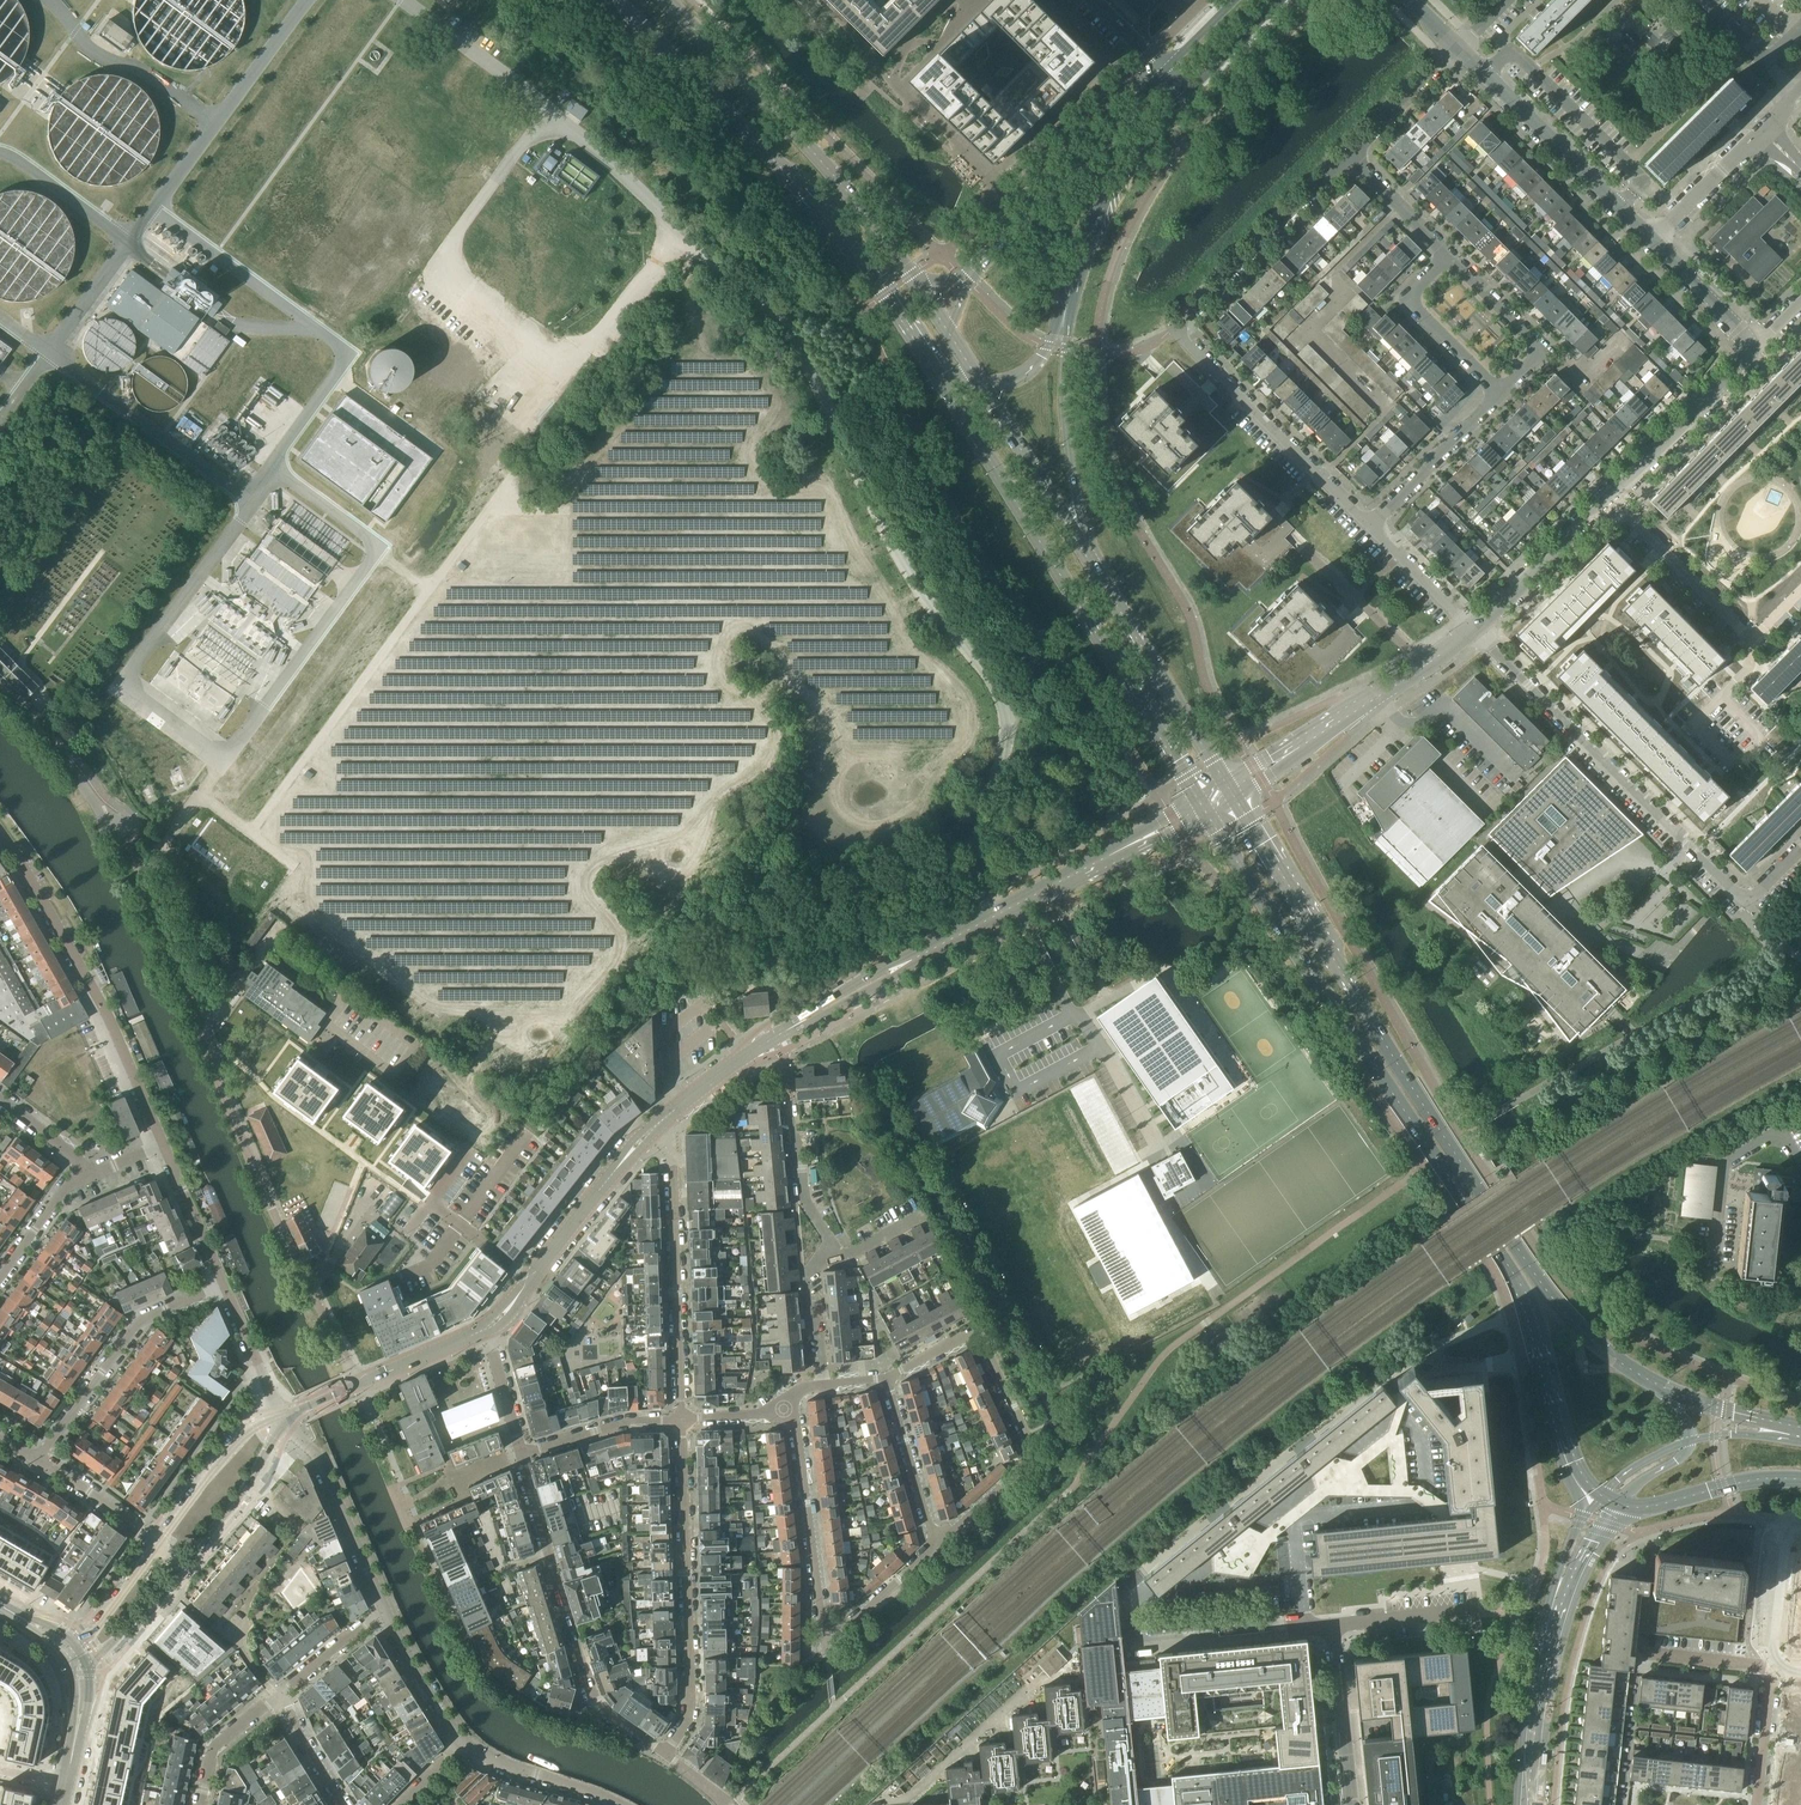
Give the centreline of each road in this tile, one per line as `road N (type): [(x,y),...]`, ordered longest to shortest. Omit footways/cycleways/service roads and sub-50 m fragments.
road 1 (unclassified): [(358,1383),(247,1152),(175,948),(131,852),(59,755),(0,695)]
road 2 (primary): [(1658,1385),(1574,1323),(1528,1267),(1232,789)]
road 3 (primary): [(1203,804),(1514,1268),(1558,1437)]
road 4 (tertiary): [(671,1112),(731,1065),(845,998),(1203,804)]
road 5 (primary): [(934,365),(1203,804)]
road 6 (primary): [(613,0),(831,218),(934,365)]
road 7 (residential): [(1745,902),(1473,629)]
road 8 (primary): [(917,285),(823,161),(667,0)]
road 9 (residential): [(164,1147),(87,979),(0,833)]
road 10 (residential): [(666,1754),(606,1712),(590,1692),(520,1454)]
road 11 (residential): [(682,1419),(690,1714),(666,1754)]
road 12 (residential): [(682,1419),(671,1112)]
road 13 (residential): [(1232,789),(1473,629)]
road 14 (tertiary): [(487,1329),(671,1112)]
road 15 (tertiary): [(1163,76),(964,278)]
road 16 (residential): [(1370,526),(1172,329)]
road 17 (residential): [(1603,503),(1743,645),(1751,647),(1800,597)]
road 18 (residential): [(35,1460),(139,1322),(225,1284)]
road 19 (tertiary): [(1096,577),(1068,456),(1064,314)]
road 20 (residential): [(936,1545),(1029,1452),(976,1333)]
road 21 (primary): [(1232,789),(1096,577)]
road 22 (tertiary): [(1064,314),(1109,191),(1185,98)]
road 23 (residential): [(1172,329),(1350,155)]
road 24 (residential): [(1485,74),(1517,54),(1639,178),(1620,208)]
road 25 (residential): [(827,1626),(794,1422),(784,1407)]
road 26 (primary): [(1096,577),(981,386)]
road 27 (residential): [(386,1610),(321,1462),(281,1419)]
road 28 (residential): [(1603,503),(1747,357),(1747,343)]
road 29 (residential): [(992,179),(1129,41)]
road 30 (secondary): [(1524,1804),(1553,1613)]
road 31 (residential): [(1499,393),(1542,350),(1450,256)]
road 32 (residential): [(1620,208),(1485,74)]
road 33 (residential): [(1370,526),(1499,393)]
road 34 (residential): [(1473,629),(1603,503)]
road 35 (tertiary): [(180,1566),(258,1470),(281,1419)]
road 36 (tertiary): [(281,1419),(242,1437),(158,1544)]
road 37 (residential): [(1350,1804),(1333,1626)]
road 38 (residential): [(936,1545),(886,1378)]
road 39 (residential): [(520,1454),(627,1422),(682,1419)]
road 40 (residential): [(470,1752),(418,1678),(386,1610)]
road 41 (residential): [(831,1252),(805,1198),(790,1102)]
road 42 (residential): [(470,1752),(617,1804)]
road 43 (residential): [(1652,239),(1762,131)]
road 44 (residential): [(1772,1667),(1787,1533),(1800,1522)]
road 45 (primary): [(1652,1507),(1753,1480),(1800,1479)]
road 46 (residential): [(1350,155),(1457,49)]
road 47 (residential): [(225,1284),(164,1147)]
road 48 (residential): [(158,1544),(35,1460)]
road 49 (primary): [(1800,1428),(1658,1385)]
road 50 (residential): [(281,1419),(225,1284)]
road 51 (residential): [(825,1384),(804,1277),(831,1252)]
road 52 (residential): [(1333,1626),(1478,1612)]
road 53 (residential): [(1473,629),(1370,526)]
road 54 (residential): [(1450,256),(1350,155)]
road 55 (residential): [(1747,343),(1652,239)]
road 56 (residential): [(827,1626),(843,1628),(936,1545)]
road 57 (tertiary): [(358,1383),(487,1329)]
road 58 (residential): [(277,1697),(386,1610)]
road 59 (residential): [(83,1165),(0,1277)]
road 60 (residential): [(200,1804),(214,1747),(277,1697)]
road 61 (tertiary): [(1185,98),(1283,0)]
road 62 (residential): [(1757,1804),(1772,1667)]
road 63 (tertiary): [(84,1659),(114,1642),(180,1566)]
road 64 (residential): [(1772,1667),(1656,1653),(1658,1635)]
road 65 (tertiary): [(158,1544),(79,1649)]
road 66 (residential): [(1499,393),(1411,298)]
road 67 (residential): [(520,1454),(487,1329)]
road 68 (residential): [(345,1804),(277,1697)]
road 69 (residential): [(277,1697),(239,1640),(259,1586)]

